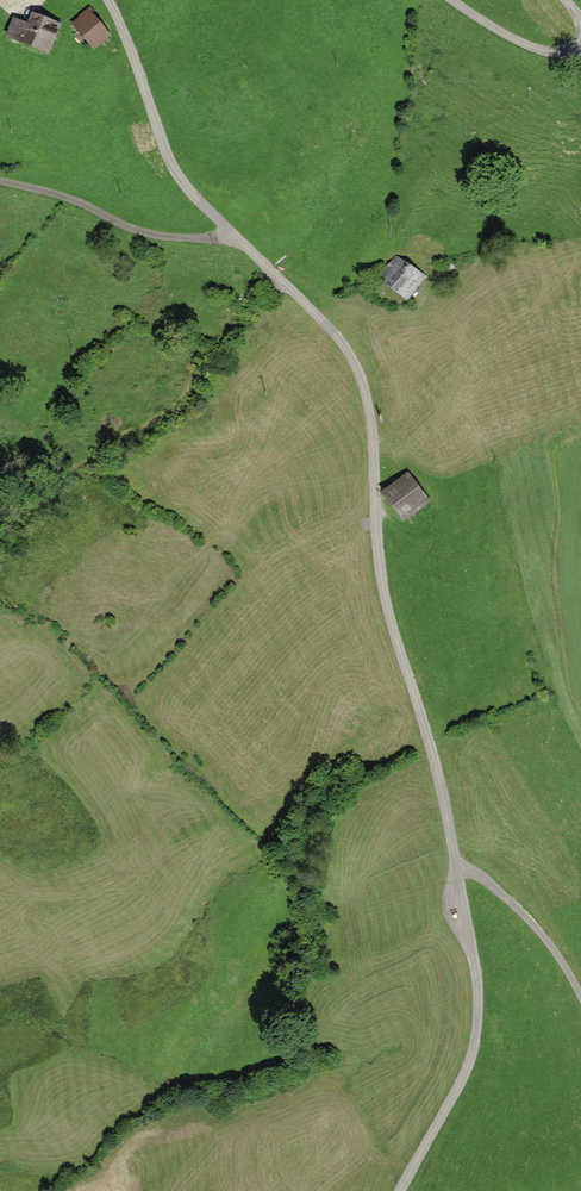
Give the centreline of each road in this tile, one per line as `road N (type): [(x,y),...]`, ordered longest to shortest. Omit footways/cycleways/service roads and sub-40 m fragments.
road 1 (unclassified): [(109,0),(165,155),(190,193),(337,337),(357,369),(370,416),(384,598),(428,735),(455,867)]
road 2 (unclassified): [(455,867),(477,985),(475,1046),(399,1190)]
road 3 (track): [(0,181),(85,205),(153,235),(232,234)]
road 4 (unclassified): [(455,867),(500,891),(580,991)]
road 5 (unclassified): [(451,0),(535,50),(580,48)]

